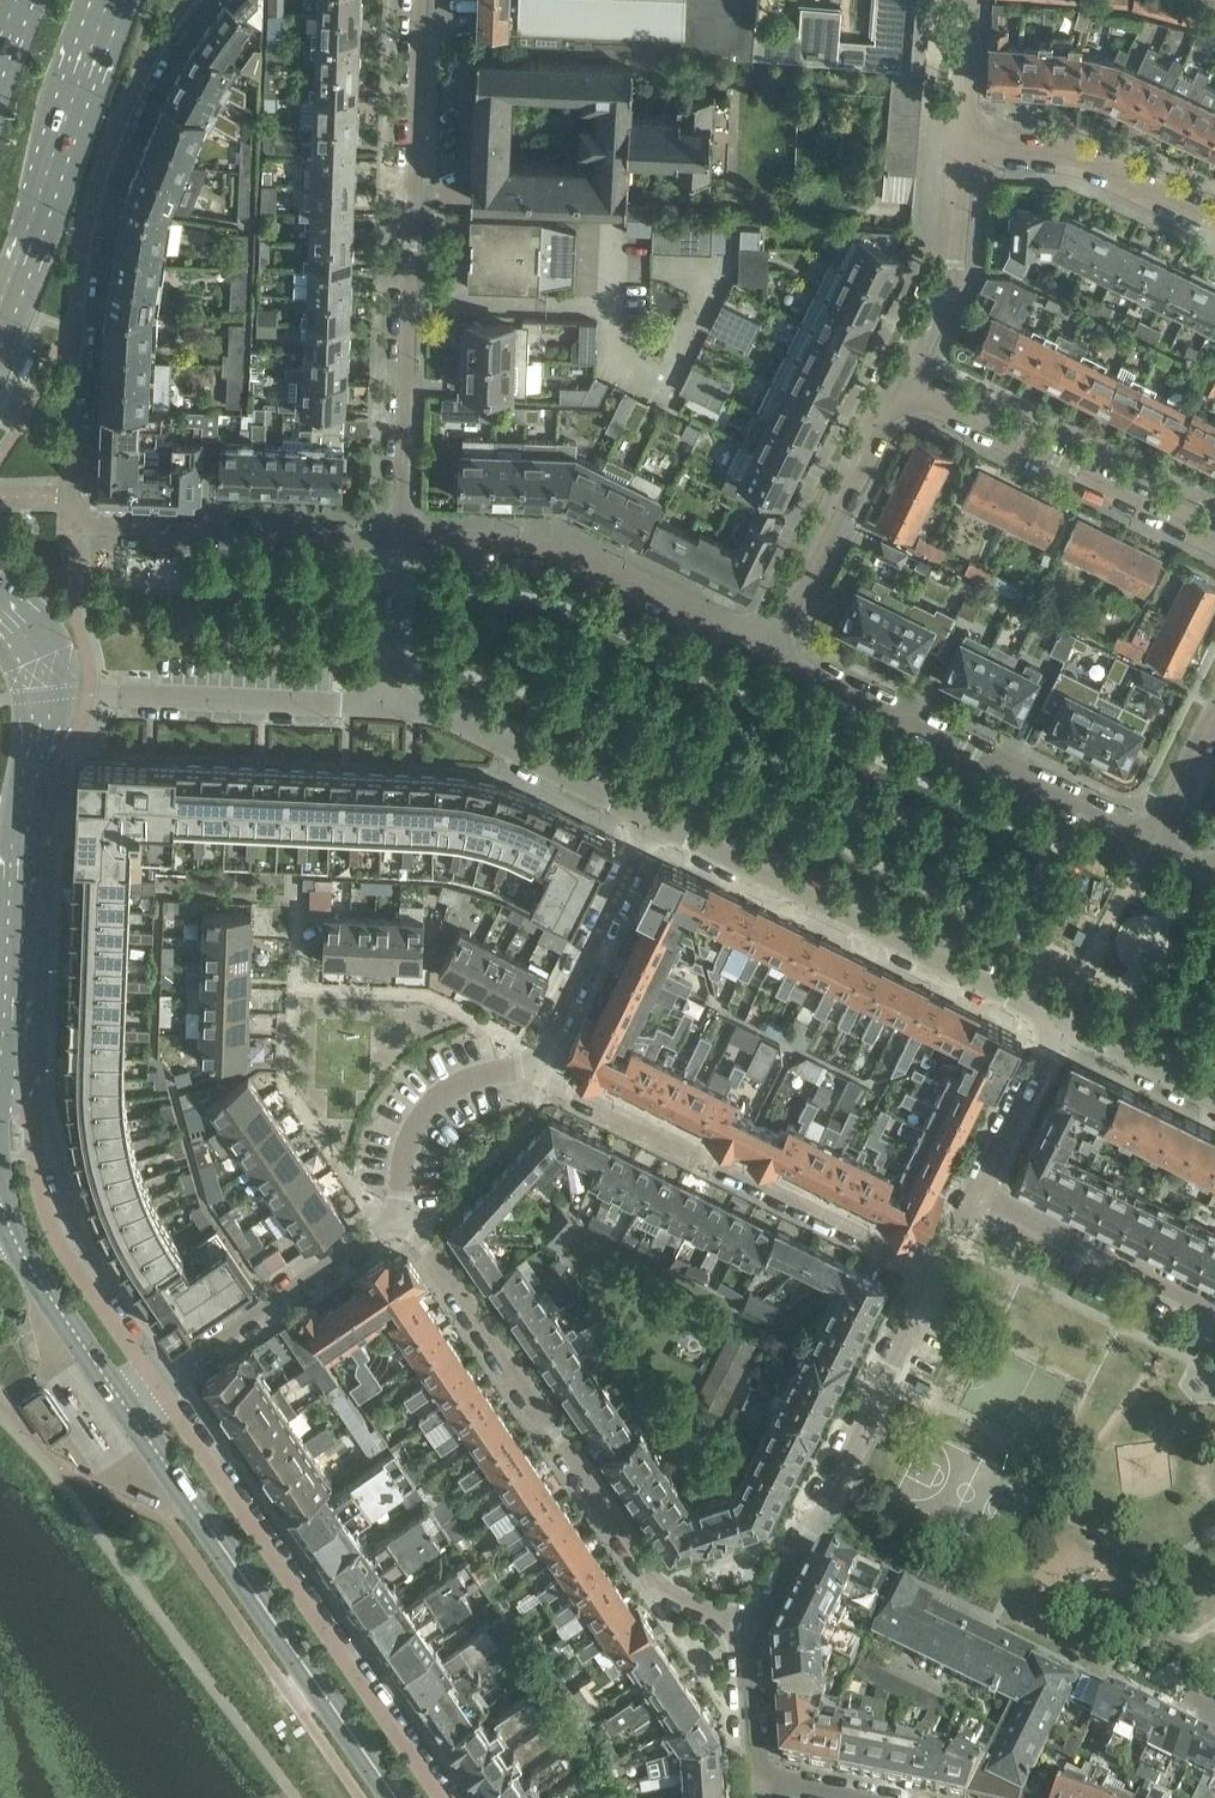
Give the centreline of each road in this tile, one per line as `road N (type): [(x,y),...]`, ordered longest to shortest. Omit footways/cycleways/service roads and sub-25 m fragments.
road 1 (residential): [(397,539),(106,527),(73,511),(75,330),(88,213),(131,91),(188,0)]
road 2 (residential): [(747,1628),(654,1581),(394,1218)]
road 3 (residential): [(418,0),(397,539)]
road 4 (residential): [(442,1797),(155,1382)]
road 5 (residential): [(125,1403),(397,1797)]
road 6 (unclassified): [(1061,1021),(651,818)]
road 7 (residential): [(533,1068),(935,1274)]
road 8 (residential): [(767,650),(1149,839)]
road 9 (residential): [(747,1628),(780,1597),(935,1274)]
road 10 (residential): [(767,650),(593,565),(516,546),(397,539)]
road 11 (residential): [(1214,541),(899,384)]
road 12 (residential): [(155,1382),(62,1245),(39,1189),(32,1115),(0,1080)]
road 13 (unclassified): [(388,707),(42,695)]
road 14 (tertiary): [(0,305),(110,0)]
road 15 (residential): [(767,650),(899,384)]
road 16 (residential): [(394,1218),(155,1382)]
road 17 (unclassified): [(651,818),(477,729),(388,707)]
road 18 (residential): [(651,818),(533,1068)]
road 19 (residential): [(1214,1309),(975,1191)]
road 20 (residential): [(1214,220),(1096,163),(962,147)]
road 21 (residential): [(899,384),(953,275),(962,147)]
road 22 (residential): [(394,1218),(409,1130),(435,1087),(489,1061),(533,1068)]
road 23 (residential): [(0,1051),(11,833)]
road 24 (residential): [(10,1230),(125,1403)]
road 25 (residential): [(975,1191),(1061,1021)]
road 26 (unclassified): [(1214,1096),(1061,1021)]
road 27 (residential): [(388,707),(397,539)]
road 28 (residential): [(962,147),(974,0)]
road 29 (residential): [(758,1775),(747,1628)]
road 30 (residential): [(1149,839),(1214,712)]
road 31 (residential): [(11,833),(25,803),(42,695)]

